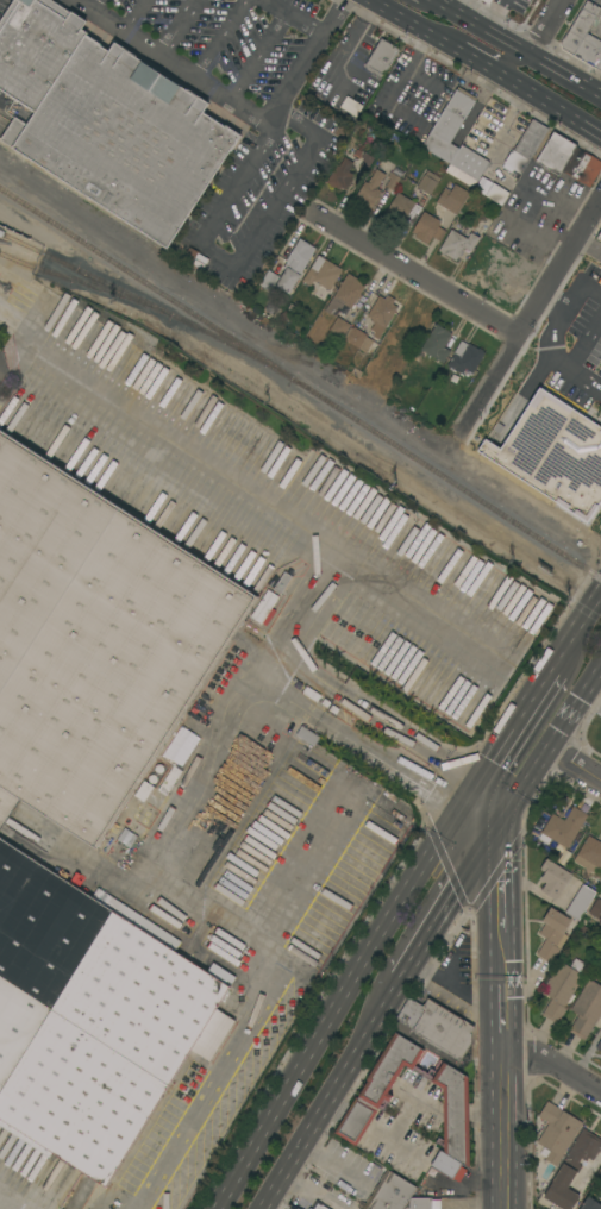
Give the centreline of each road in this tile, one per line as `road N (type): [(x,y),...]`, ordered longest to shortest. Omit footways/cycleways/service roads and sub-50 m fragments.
road 1 (primary): [(472,790),(218,1208)]
road 2 (residential): [(600,202),(457,441)]
road 3 (primary): [(262,1208),(399,978)]
road 4 (residential): [(313,213),(519,339)]
road 5 (primary): [(600,97),(433,0)]
road 6 (secondary): [(497,1031),(501,1208)]
road 7 (primary): [(563,645),(472,790)]
road 8 (primary): [(399,978),(490,833)]
road 9 (secondary): [(490,833),(497,979)]
road 10 (residential): [(497,1031),(600,1092)]

